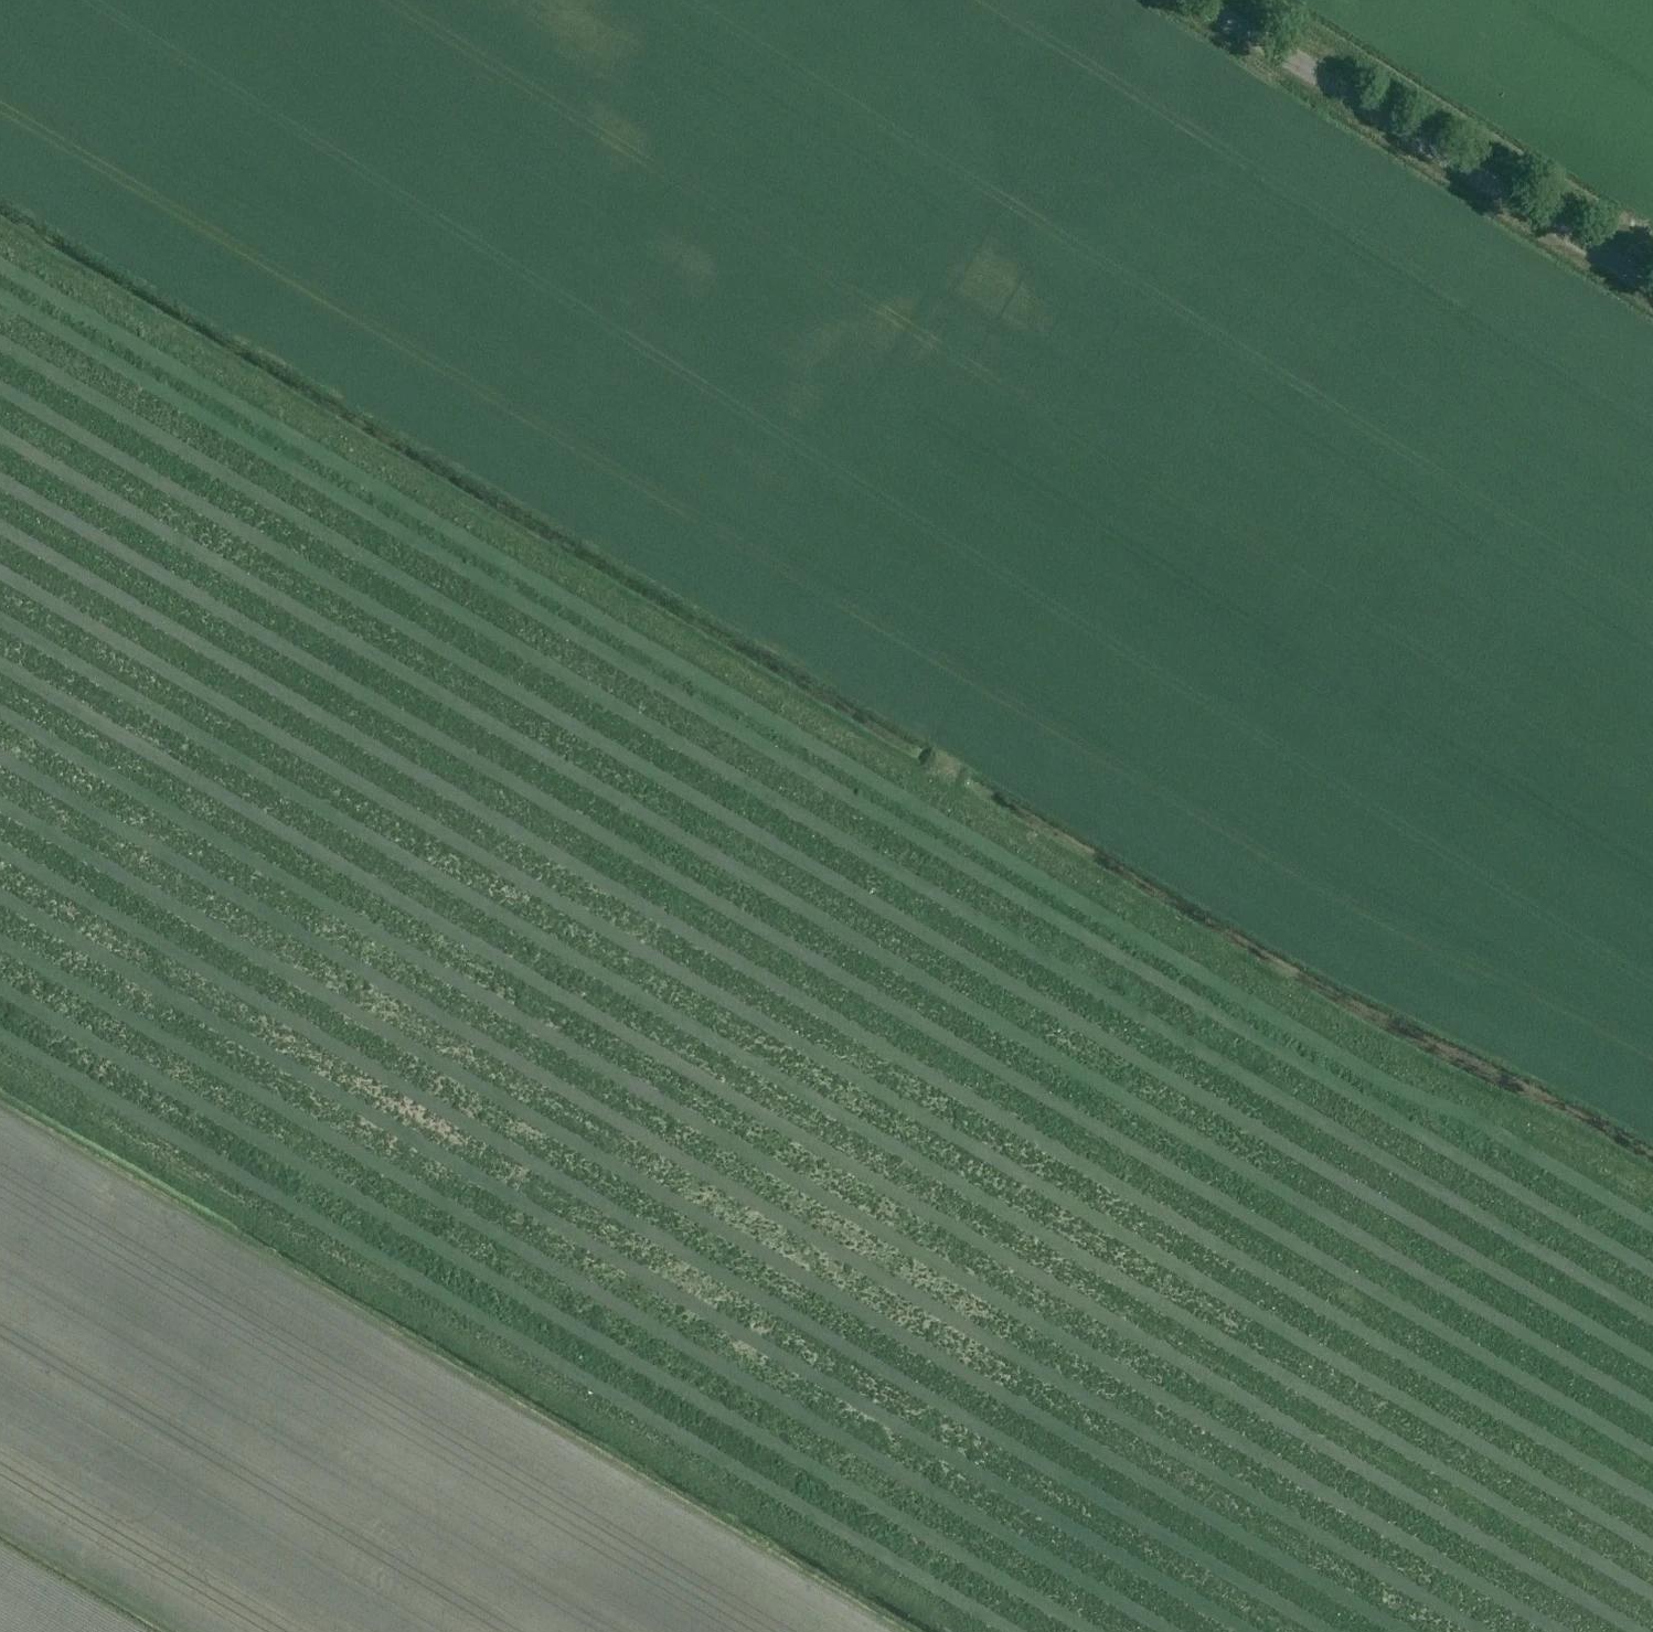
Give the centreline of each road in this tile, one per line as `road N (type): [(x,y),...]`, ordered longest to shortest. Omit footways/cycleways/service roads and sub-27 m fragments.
road 1 (unclassified): [(1652,285),(1200,0)]

